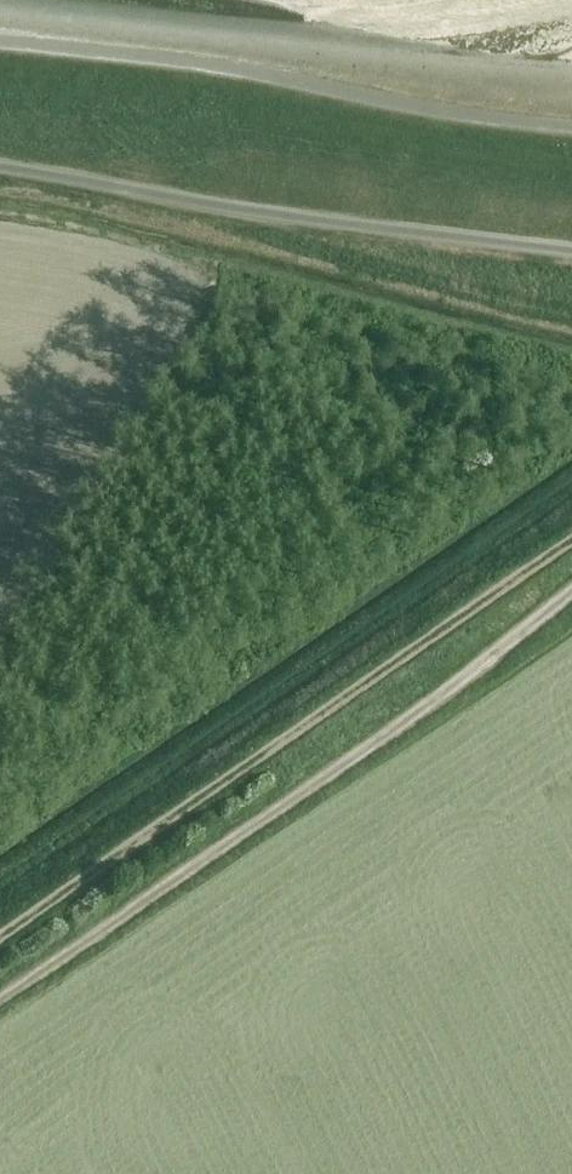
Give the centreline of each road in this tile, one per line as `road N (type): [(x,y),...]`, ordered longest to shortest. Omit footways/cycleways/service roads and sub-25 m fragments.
road 1 (track): [(571,590),(341,766),(0,1000)]
road 2 (track): [(571,543),(0,940)]
road 3 (unclassified): [(0,168),(269,216),(571,251)]

